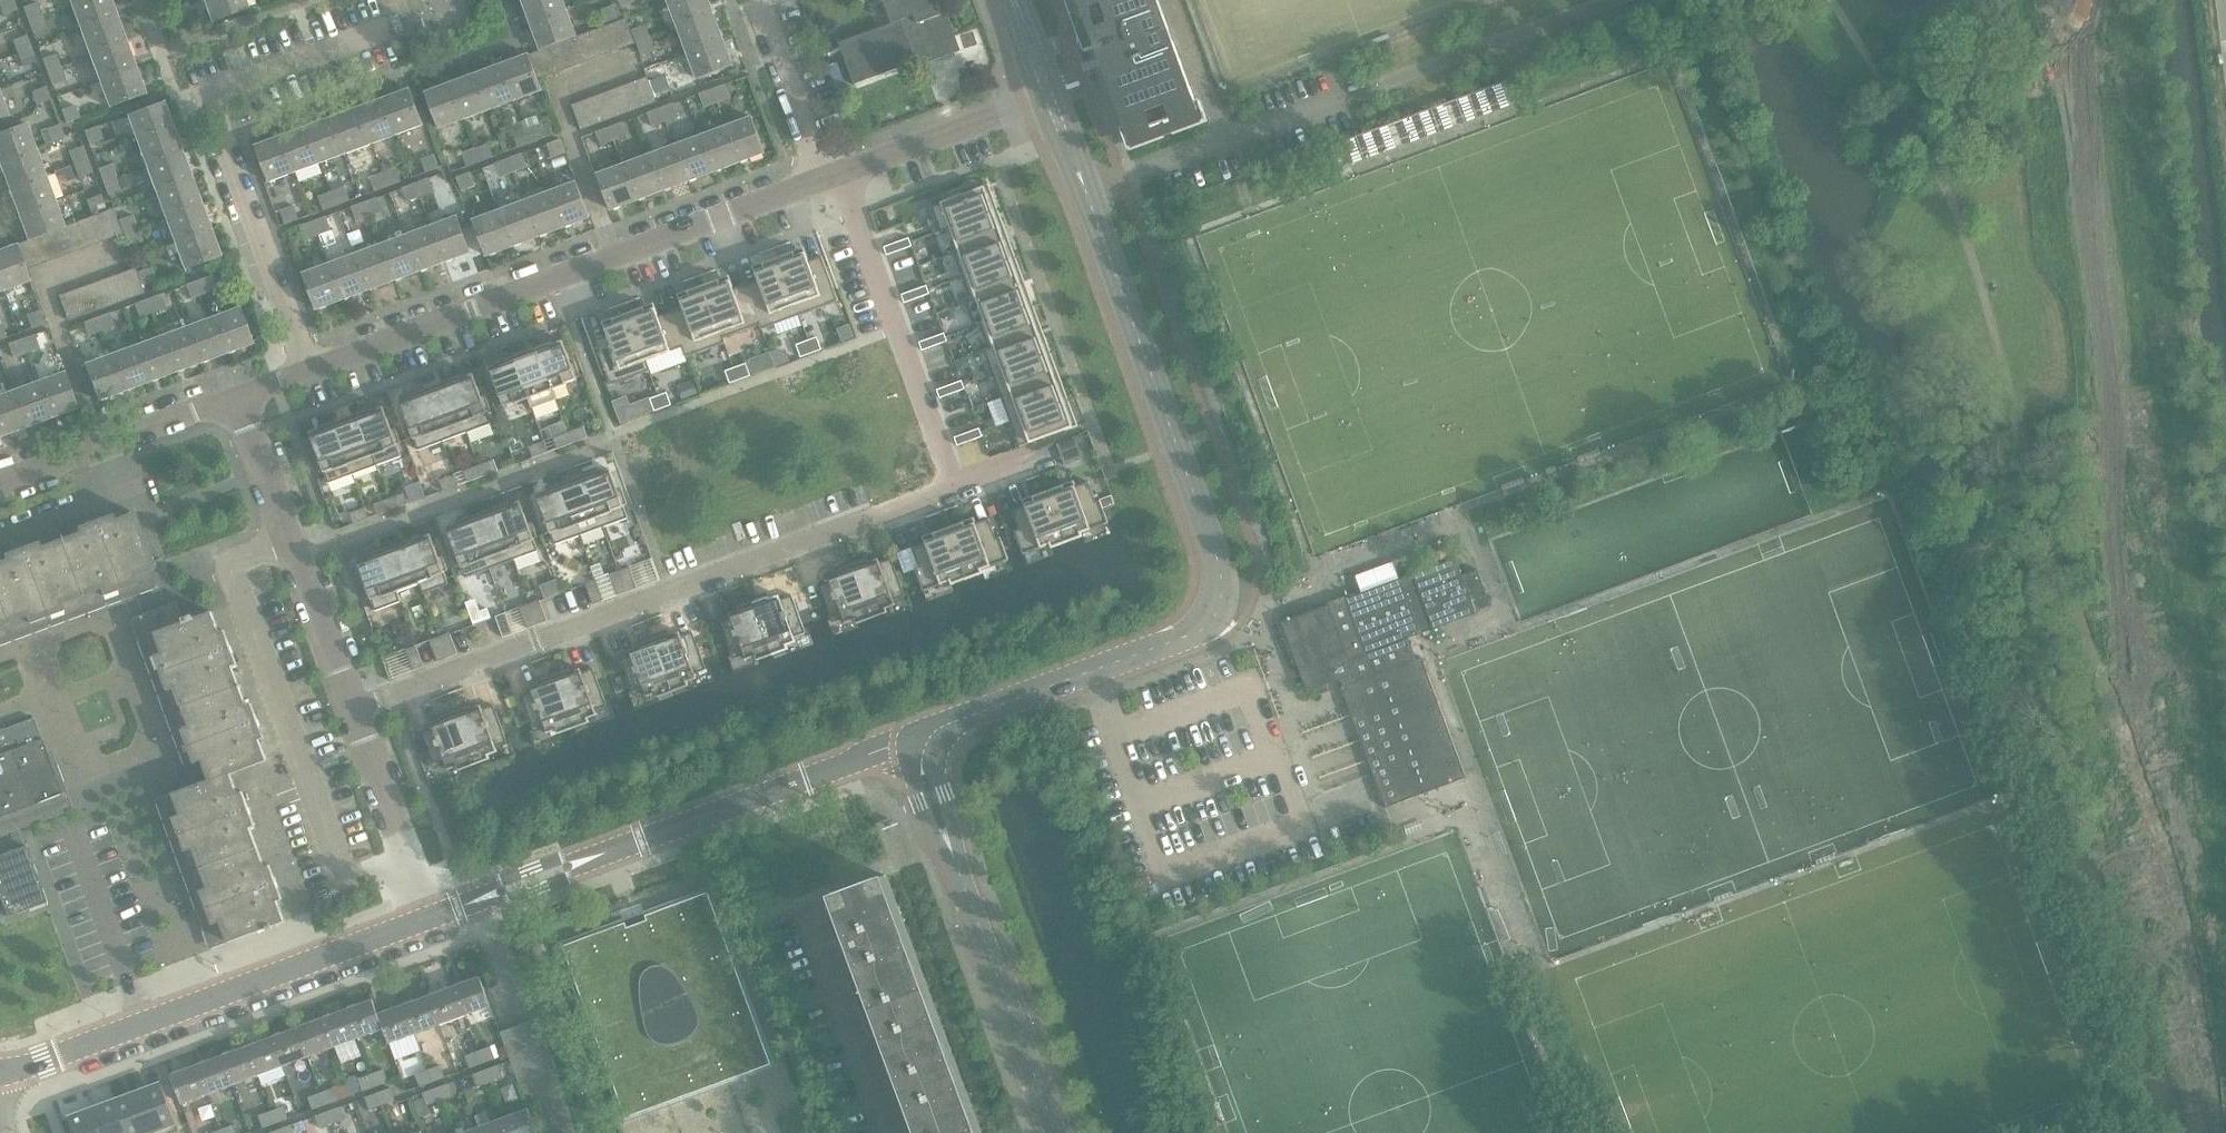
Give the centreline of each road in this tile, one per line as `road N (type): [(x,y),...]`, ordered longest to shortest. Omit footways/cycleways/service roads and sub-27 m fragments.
road 1 (unclassified): [(915,738),(1202,632),(1222,596),(1218,559),(1049,96)]
road 2 (residential): [(355,713),(957,489)]
road 3 (residential): [(312,369),(841,174)]
road 4 (unclassified): [(431,917),(915,738)]
road 5 (residential): [(312,369),(207,96),(388,30)]
road 6 (unclassified): [(0,1074),(431,917)]
road 7 (residential): [(355,713),(238,396)]
road 8 (residential): [(841,174),(957,489)]
road 9 (unclassified): [(1056,1132),(955,859)]
road 10 (residential): [(0,484),(238,396)]
road 11 (residential): [(841,174),(1049,96)]
road 12 (residential): [(431,917),(355,713)]
road 13 (unclassified): [(915,738),(919,803),(929,831),(955,859)]
road 14 (unclassified): [(955,859),(946,794),(915,738)]

